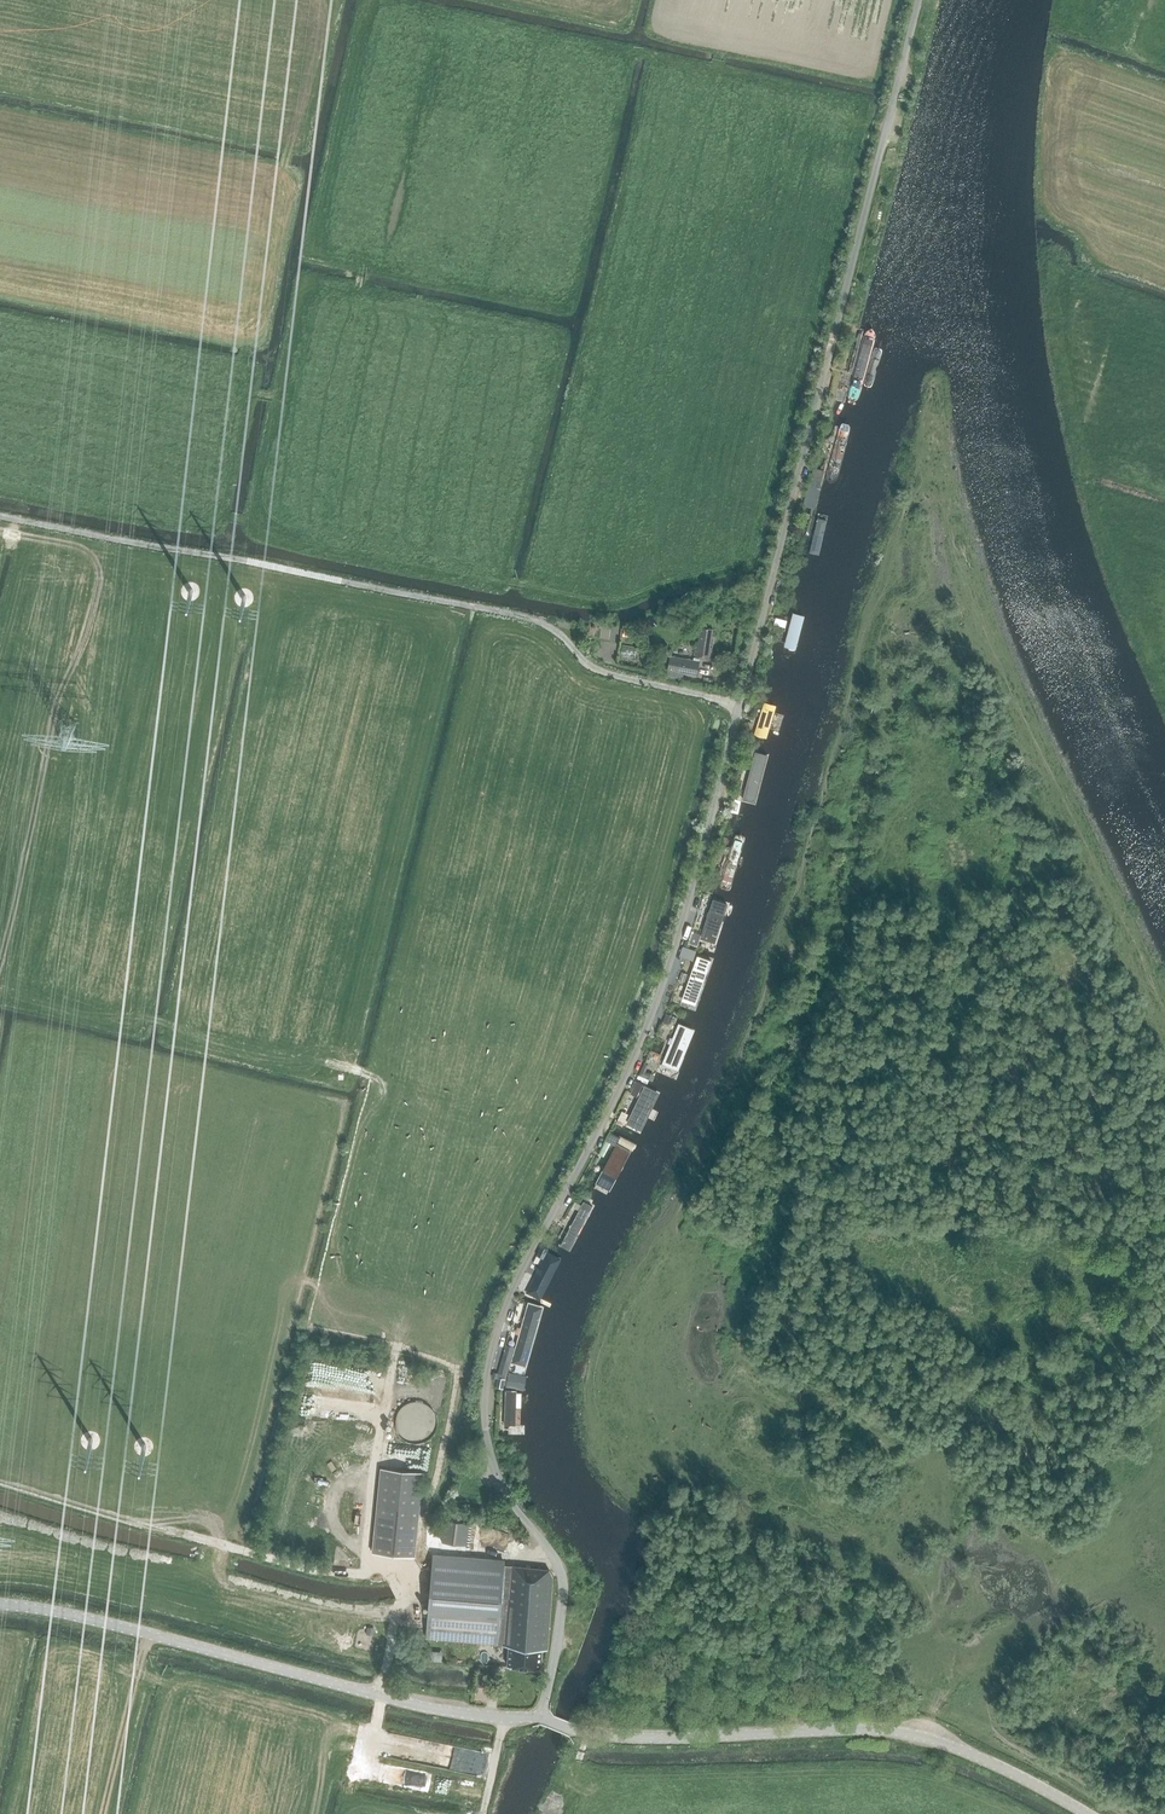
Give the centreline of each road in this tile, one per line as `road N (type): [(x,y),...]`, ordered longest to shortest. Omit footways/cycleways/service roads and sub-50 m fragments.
road 1 (unclassified): [(536,1717),(561,1617),(560,1570),(496,1475),(485,1435),(487,1364),(502,1312),(624,1076),(667,965),(917,0)]
road 2 (tertiary): [(1086,1813),(954,1746),(903,1731),(623,1734),(536,1717)]
road 3 (tertiary): [(536,1717),(355,1687),(0,1605)]

